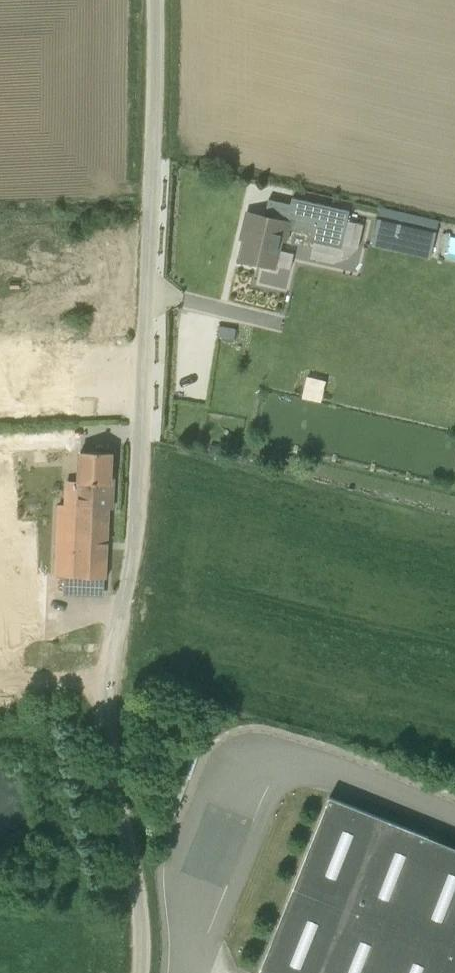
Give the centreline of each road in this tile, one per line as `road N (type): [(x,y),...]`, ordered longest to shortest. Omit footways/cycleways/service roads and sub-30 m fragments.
road 1 (unclassified): [(139,972),(138,893),(108,748),(107,675),(128,582),(142,452),(155,0)]

